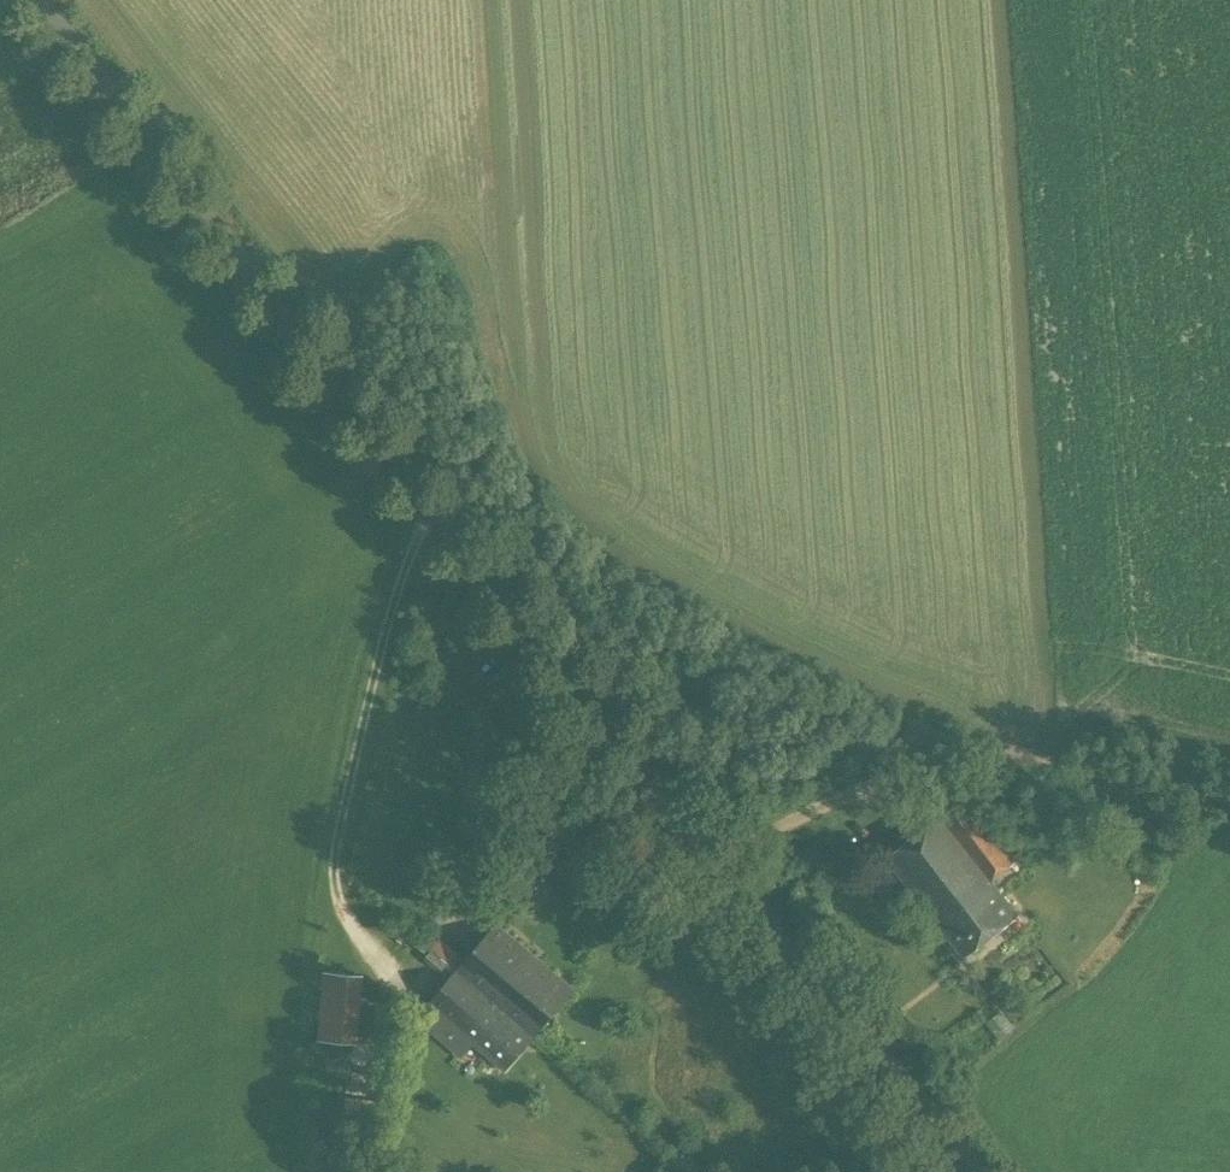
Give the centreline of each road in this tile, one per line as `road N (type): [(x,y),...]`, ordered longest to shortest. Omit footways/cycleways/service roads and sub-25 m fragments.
road 1 (unclassified): [(986,1171),(709,859),(43,0)]
road 2 (track): [(997,751),(950,751),(709,859)]

